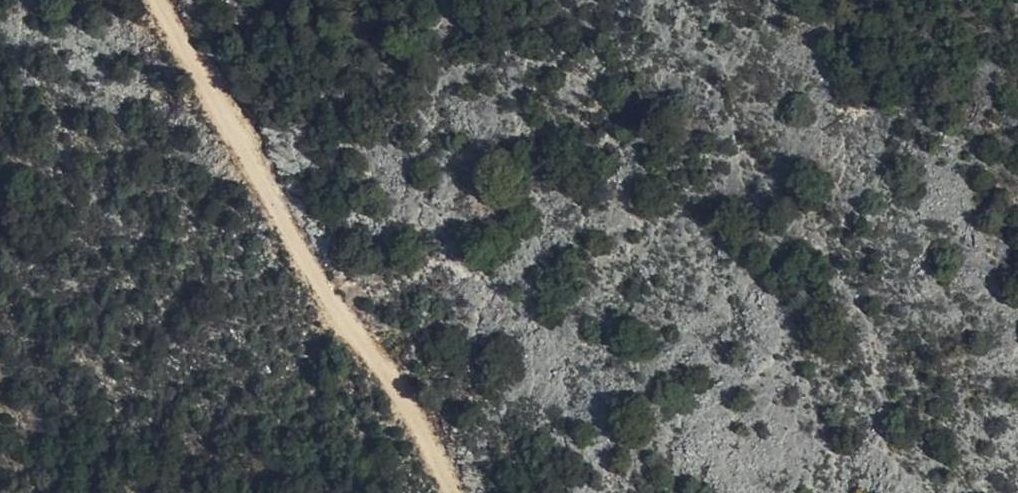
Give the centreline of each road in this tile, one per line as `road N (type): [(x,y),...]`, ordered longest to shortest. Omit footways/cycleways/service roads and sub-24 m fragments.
road 1 (track): [(175,0),(462,492)]

